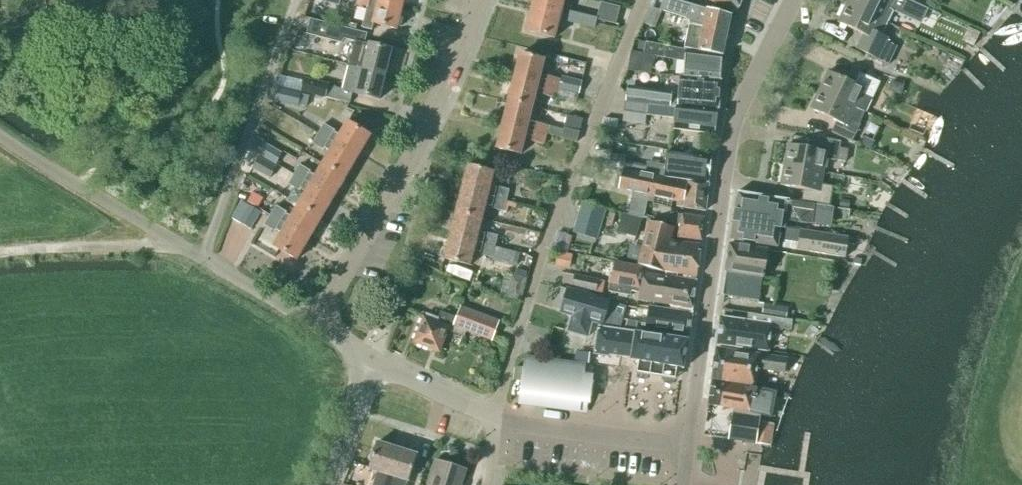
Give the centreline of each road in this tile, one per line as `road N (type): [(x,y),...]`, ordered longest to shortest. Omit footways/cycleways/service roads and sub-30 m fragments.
road 1 (unclassified): [(688,447),(737,111),(792,0)]
road 2 (residential): [(493,420),(545,245),(644,0)]
road 3 (residential): [(315,324),(419,137),(480,0)]
road 4 (residential): [(292,0),(203,259)]
road 5 (residential): [(203,259),(0,137)]
road 6 (residential): [(688,447),(493,420)]
road 7 (residential): [(493,420),(370,359)]
road 8 (residential): [(323,484),(370,359)]
road 9 (residential): [(315,324),(203,259)]

